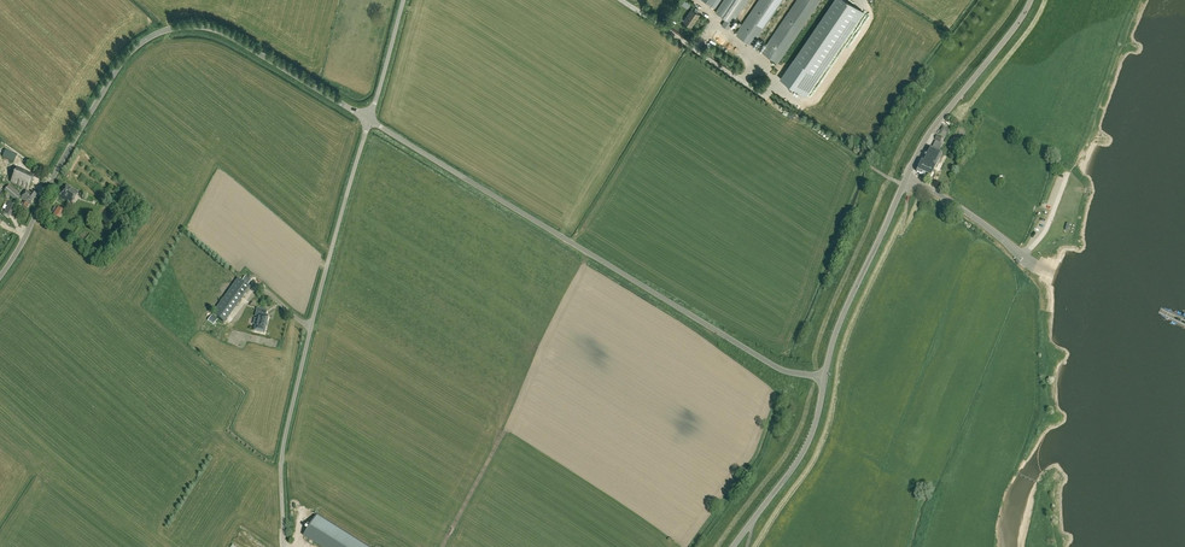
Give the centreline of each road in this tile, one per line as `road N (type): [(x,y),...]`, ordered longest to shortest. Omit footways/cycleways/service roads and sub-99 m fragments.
road 1 (unclassified): [(0,277),(114,74),(138,44),(162,31),(220,31),(370,121)]
road 2 (unclassified): [(825,377),(781,370),(370,121)]
road 3 (unclassified): [(284,546),(290,417),(370,121)]
road 4 (tertiary): [(906,177),(933,128),(1030,0)]
road 5 (tertiary): [(825,377),(847,305),(906,177)]
road 6 (tertiary): [(734,546),(798,462),(825,377)]
road 7 (tertiary): [(1051,271),(906,177)]
road 8 (unclassified): [(370,121),(403,0)]

